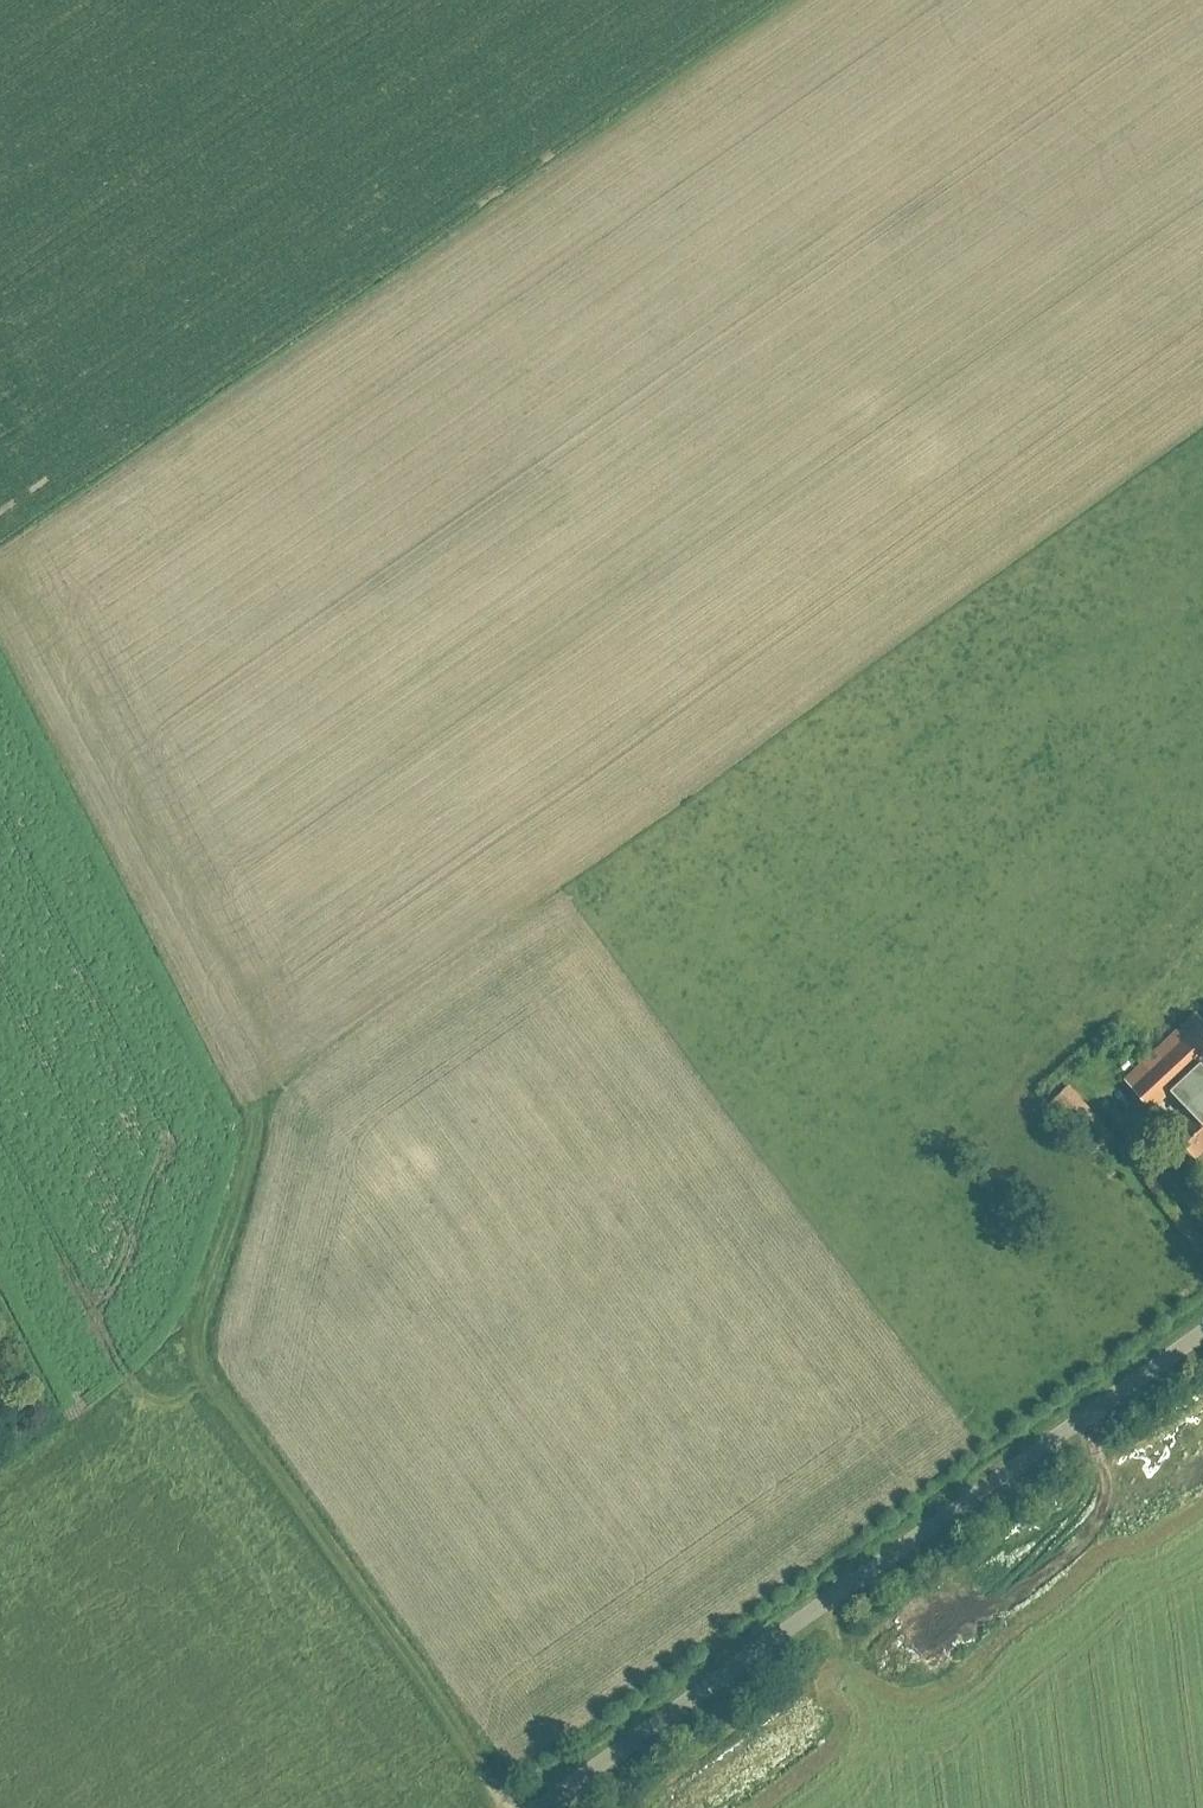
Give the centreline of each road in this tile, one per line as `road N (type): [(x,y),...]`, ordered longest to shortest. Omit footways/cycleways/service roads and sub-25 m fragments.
road 1 (residential): [(540,1807),(1202,1335)]
road 2 (track): [(515,1807),(224,1395),(207,1357),(207,1307),(246,1185),(255,1123)]

